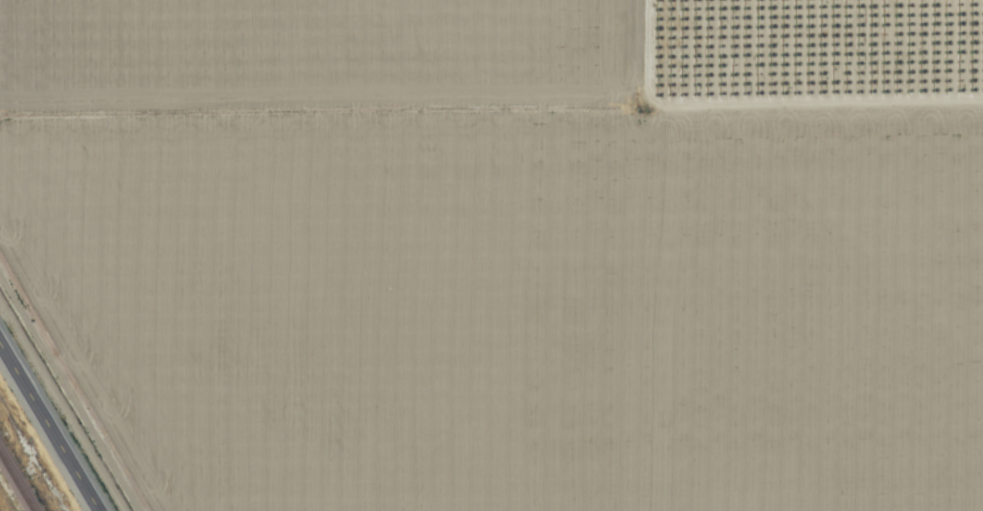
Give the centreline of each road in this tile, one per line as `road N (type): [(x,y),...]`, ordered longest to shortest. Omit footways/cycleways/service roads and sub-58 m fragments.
road 1 (primary): [(104,510),(0,335)]

